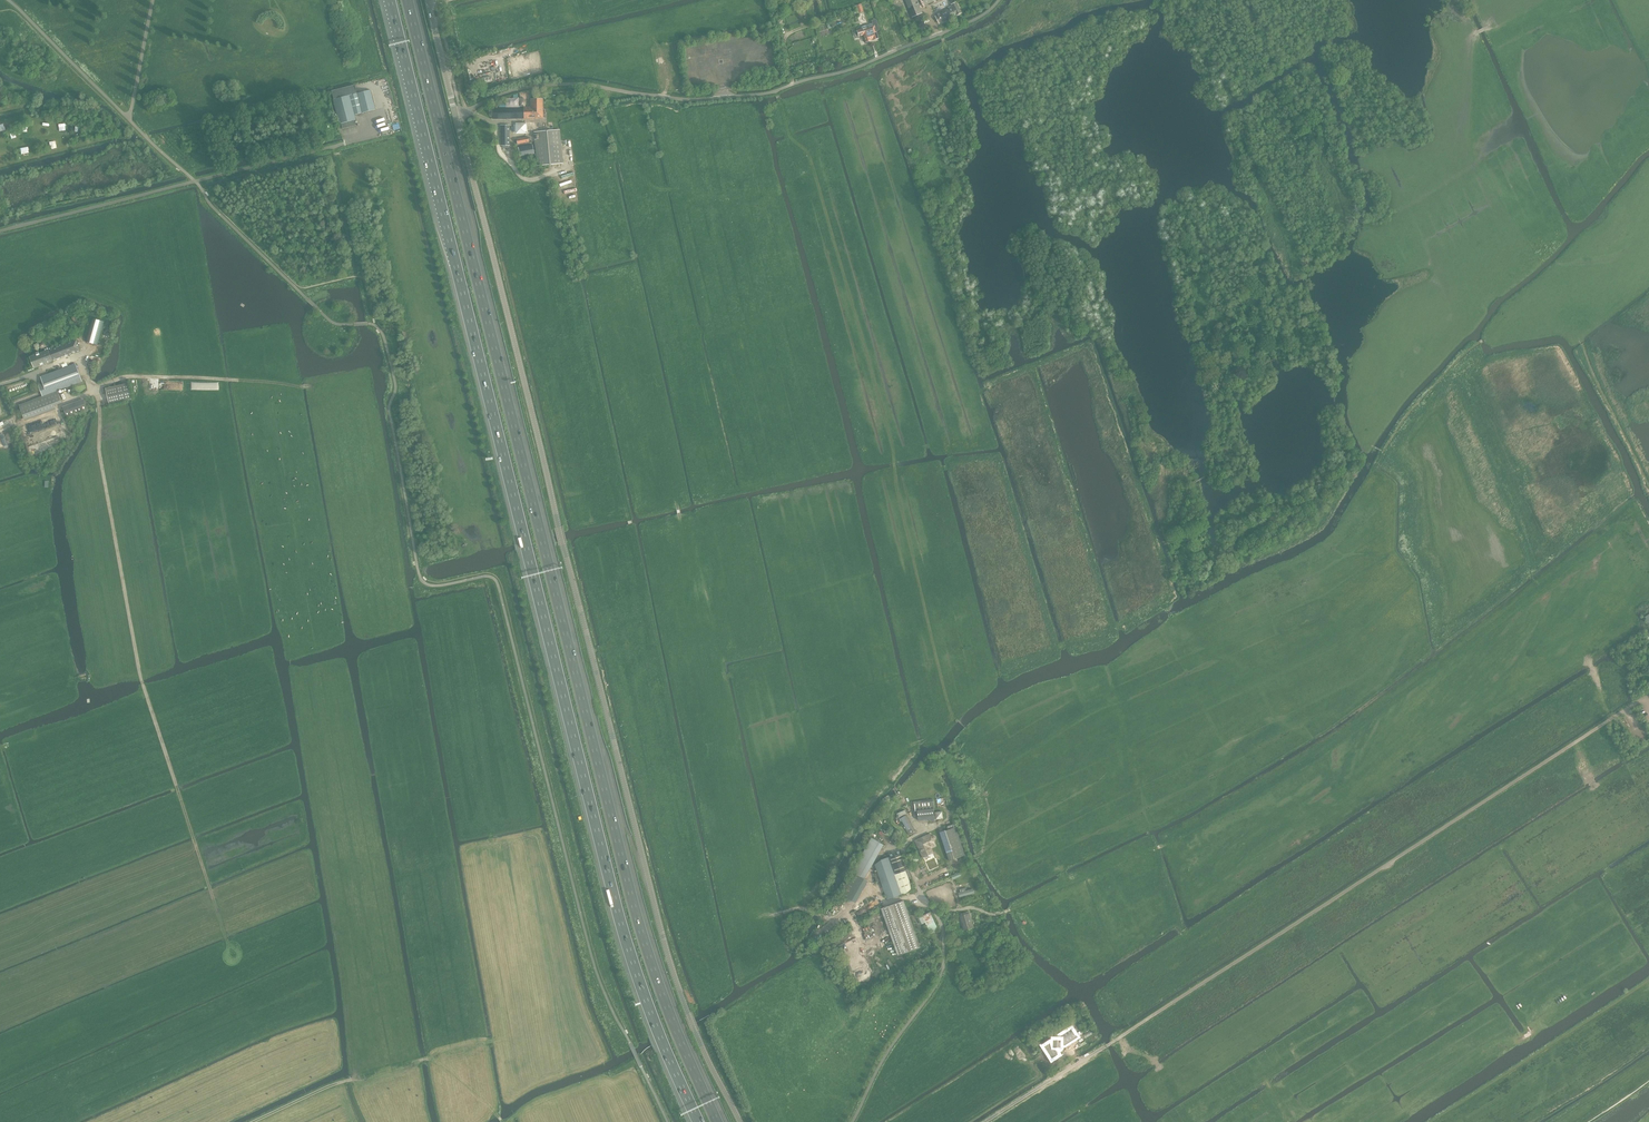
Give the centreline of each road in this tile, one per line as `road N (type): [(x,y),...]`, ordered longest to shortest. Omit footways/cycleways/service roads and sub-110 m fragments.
road 1 (motorway): [(717,1121),(634,908),(407,0)]
road 2 (motorway): [(390,0),(624,936),(698,1121)]
road 3 (unclassified): [(740,1121),(695,1032),(663,940),(454,117)]
road 4 (track): [(983,1121),(1648,695)]
road 5 (track): [(957,720),(890,436),(812,164),(791,138),(776,91)]
road 6 (track): [(229,945),(141,680),(99,448),(96,388)]
road 7 (residential): [(454,117),(500,95),(558,85),(691,100),(768,94),(863,66),(975,20),(999,0)]
road 8 (track): [(1648,981),(1433,1121)]
road 9 (track): [(1044,832),(1066,880),(1166,844)]
road 10 (track): [(1066,880),(1003,913),(933,909)]
road 11 (track): [(91,390),(129,377),(222,379)]

